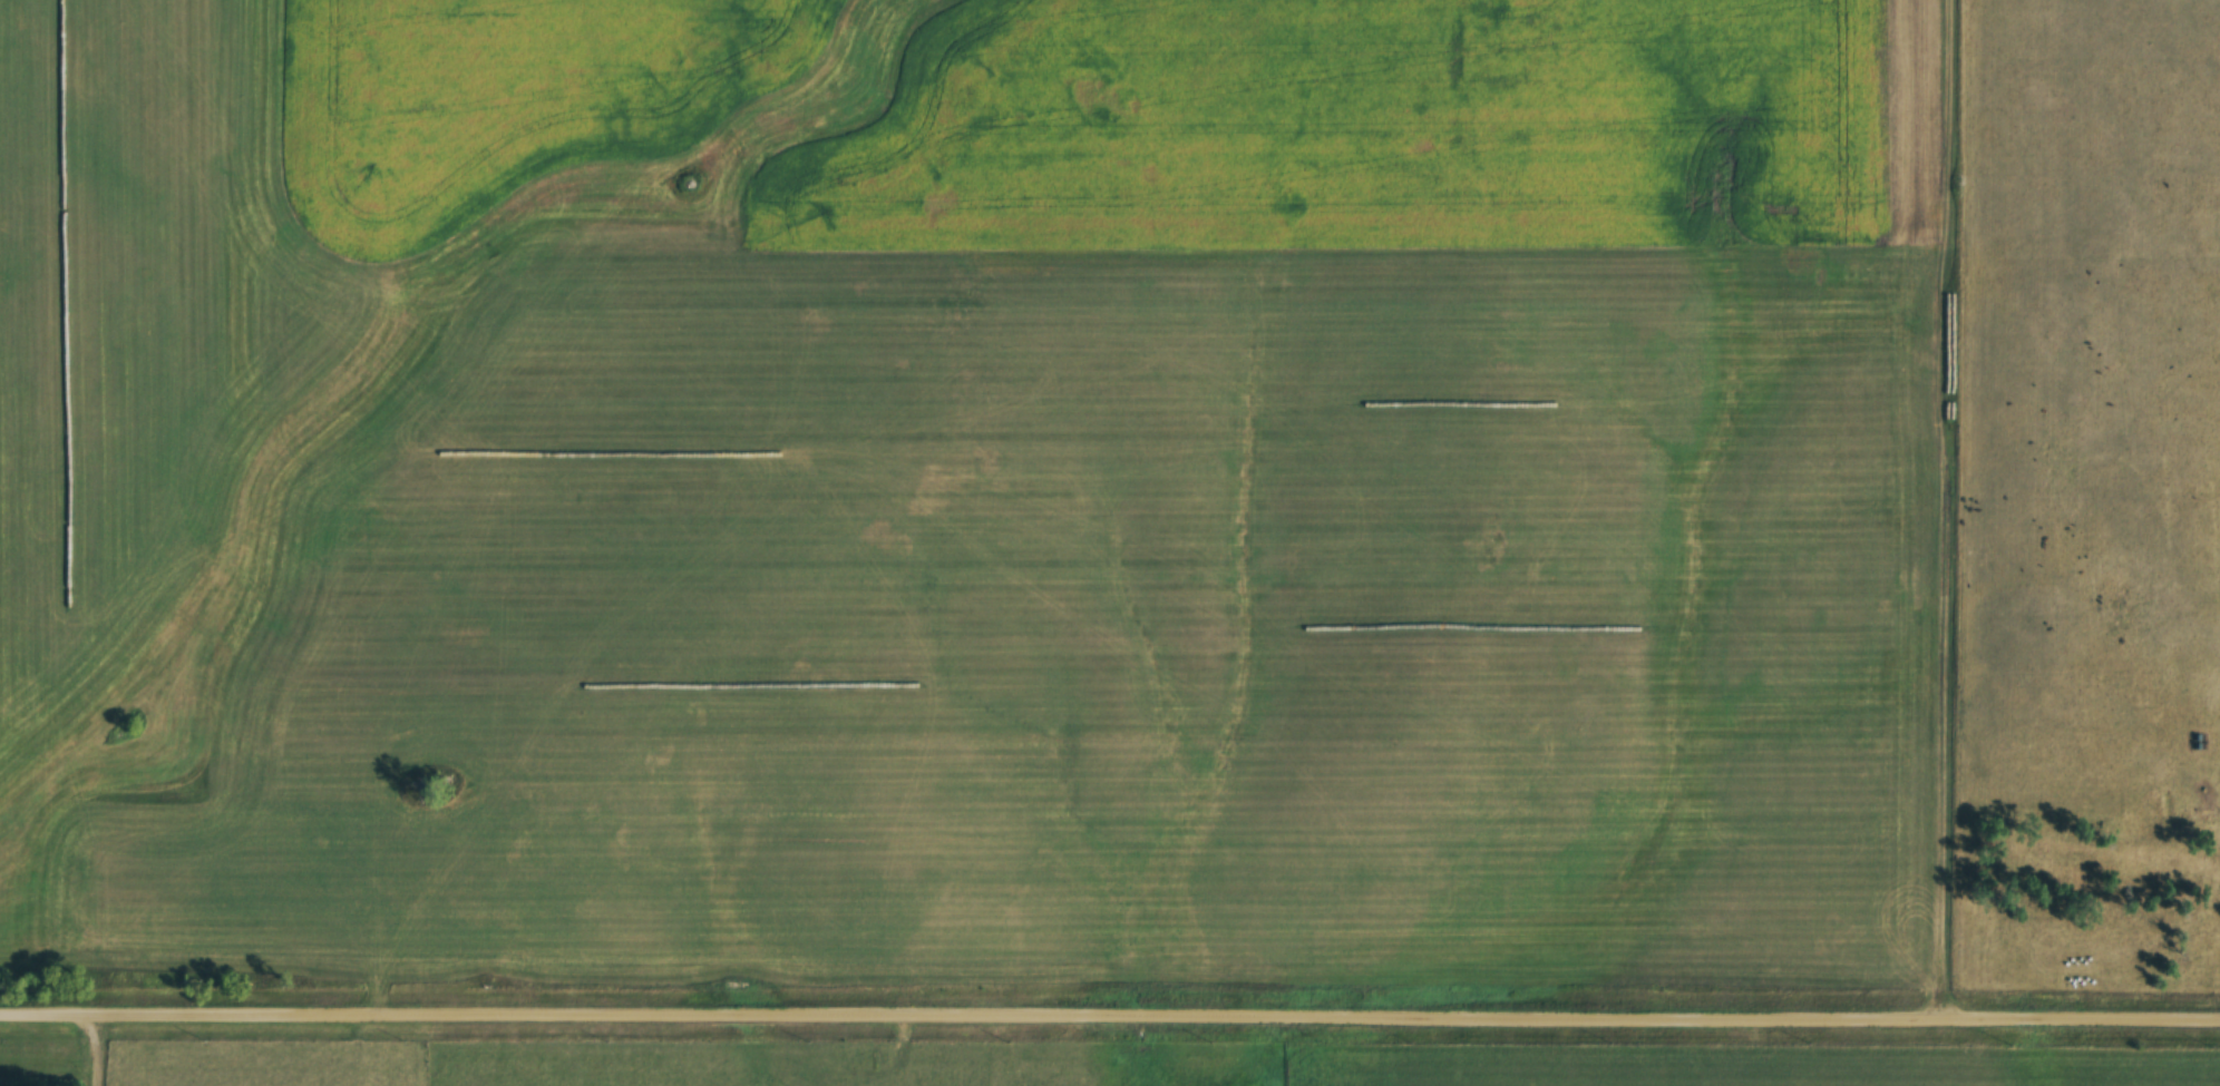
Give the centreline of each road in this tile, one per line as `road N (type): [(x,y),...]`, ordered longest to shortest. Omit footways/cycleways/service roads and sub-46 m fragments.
road 1 (residential): [(0,1009),(2219,1015)]

